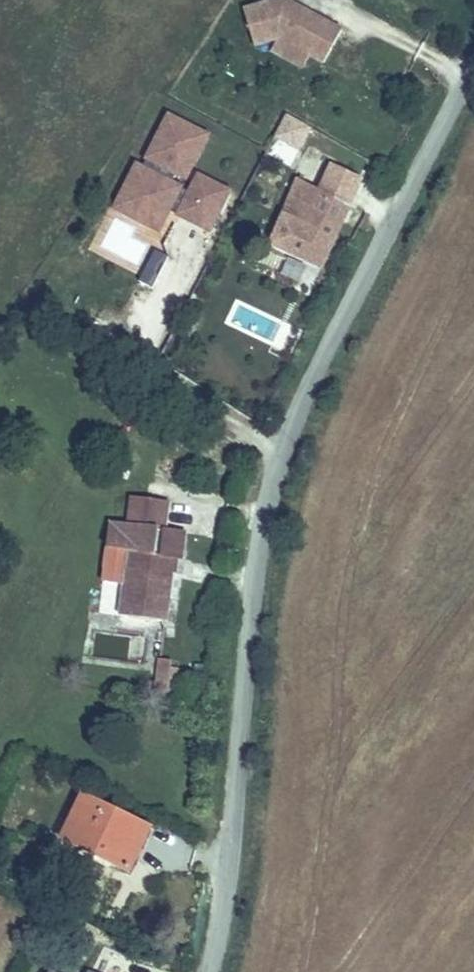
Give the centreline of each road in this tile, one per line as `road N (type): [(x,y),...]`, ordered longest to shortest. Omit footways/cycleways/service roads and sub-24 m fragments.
road 1 (tertiary): [(213,971),(237,837),(263,556),(284,451),(320,363),(473,68)]

